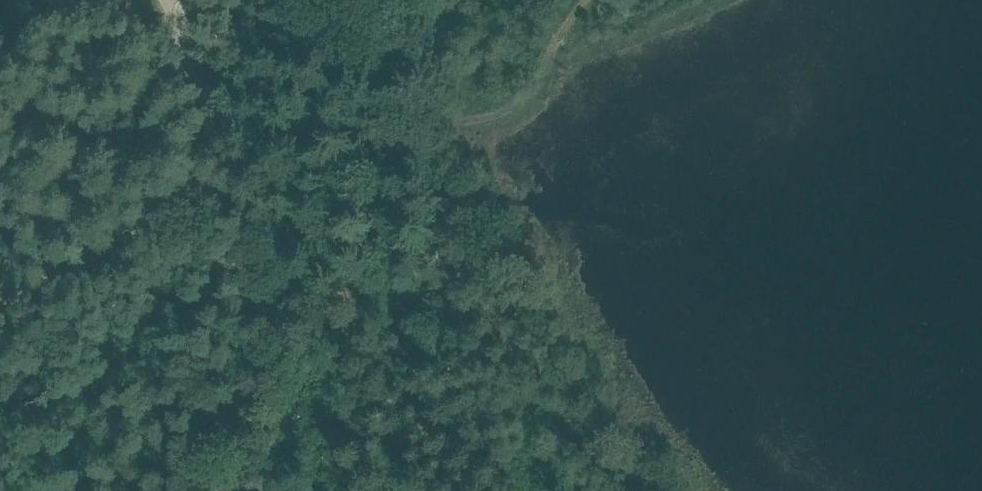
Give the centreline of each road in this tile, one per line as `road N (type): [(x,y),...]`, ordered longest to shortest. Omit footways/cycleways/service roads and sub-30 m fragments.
road 1 (track): [(0,300),(218,193),(203,130)]
road 2 (track): [(218,193),(278,414)]
road 3 (track): [(203,130),(280,0)]
road 4 (track): [(203,130),(163,0)]

